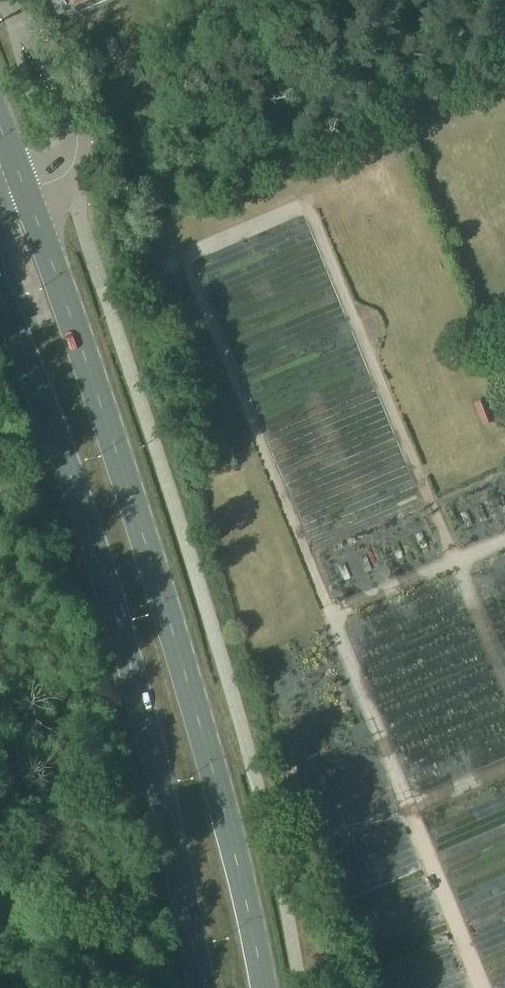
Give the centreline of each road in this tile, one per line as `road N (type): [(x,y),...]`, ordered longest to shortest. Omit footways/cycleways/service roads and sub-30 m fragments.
road 1 (primary): [(262,987),(239,867),(173,637),(27,191)]
road 2 (primary): [(0,296),(76,496),(149,745),(197,987)]
road 3 (unclassified): [(27,191),(72,168),(85,126),(63,73),(3,0)]
road 4 (track): [(279,858),(330,987)]

